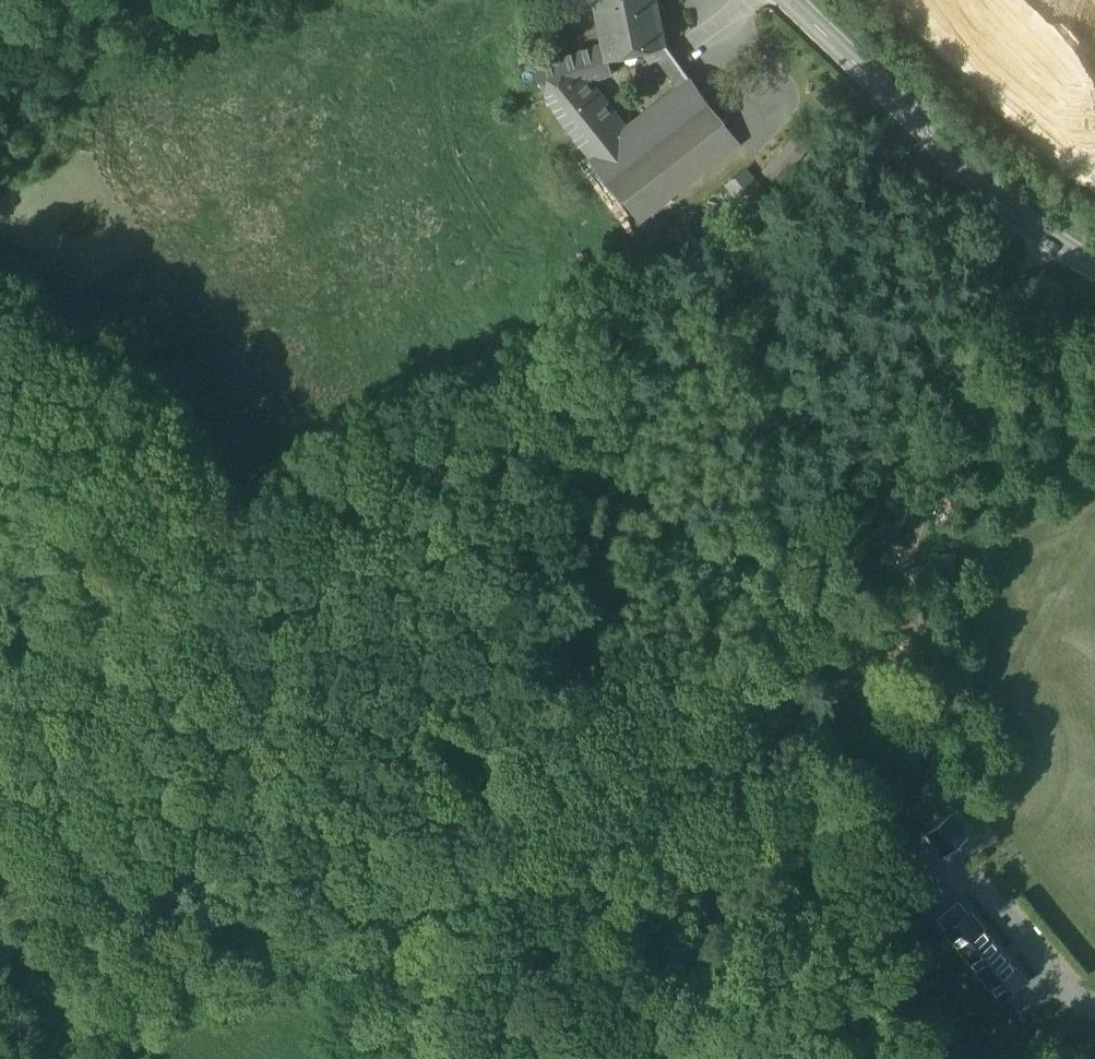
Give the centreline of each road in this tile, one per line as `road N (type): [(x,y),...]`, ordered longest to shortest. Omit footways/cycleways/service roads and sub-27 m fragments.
road 1 (tertiary): [(1094,264),(986,186),(789,0)]

